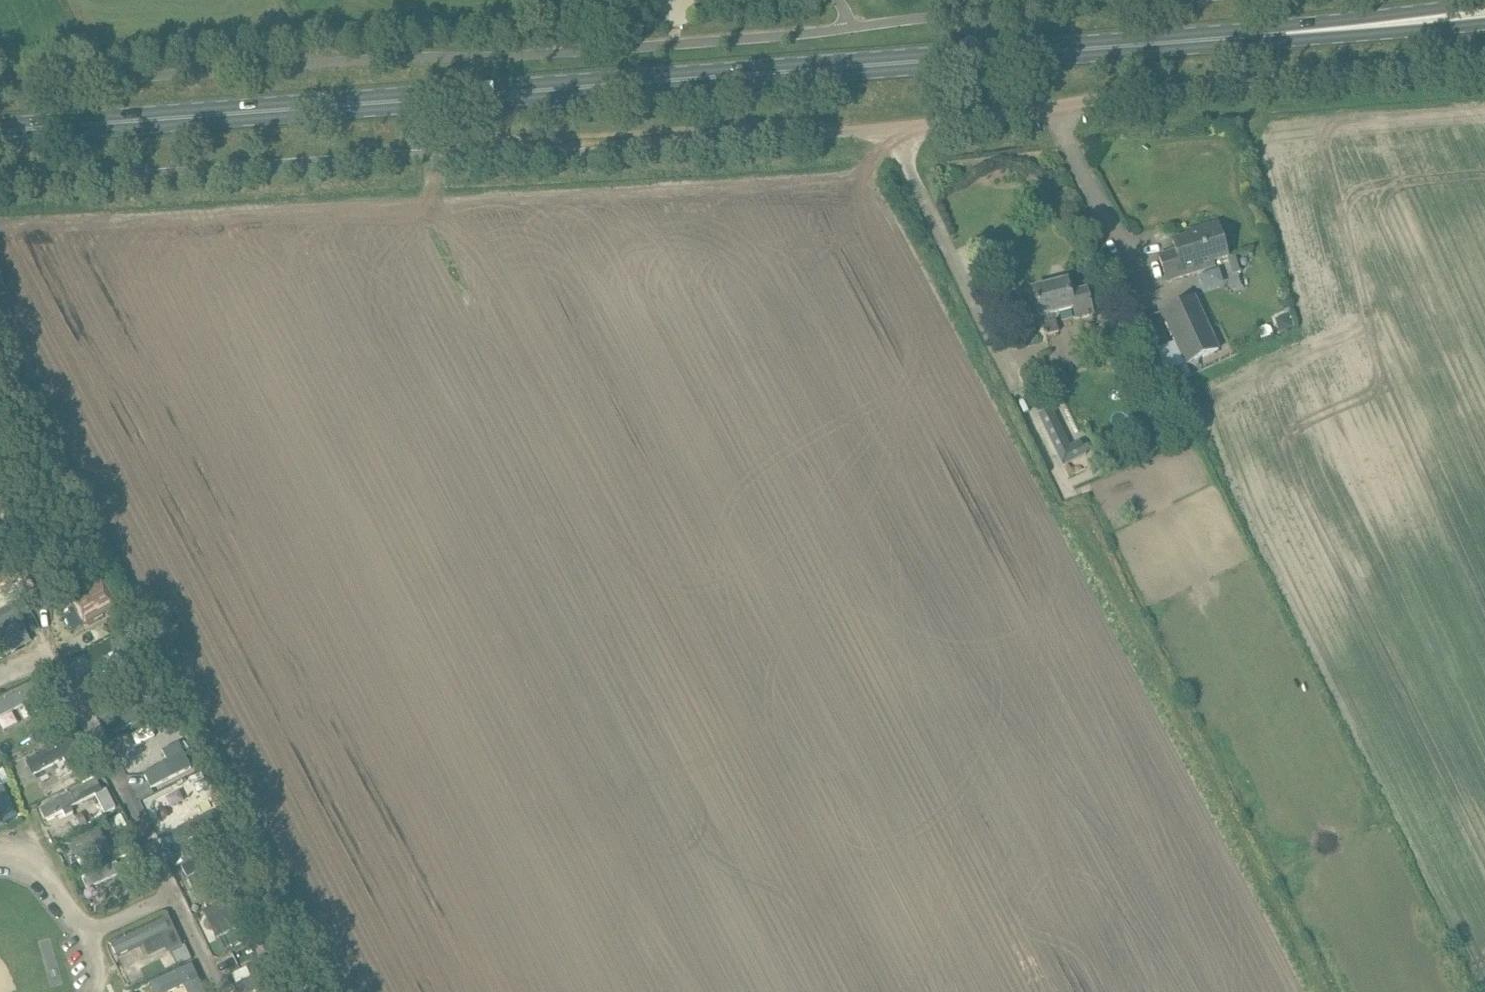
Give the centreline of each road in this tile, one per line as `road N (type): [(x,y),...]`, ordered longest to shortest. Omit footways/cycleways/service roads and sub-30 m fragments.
road 1 (primary): [(0,132),(1310,31)]
road 2 (unclassified): [(887,129),(1176,88),(1484,62)]
road 3 (primary): [(1484,1),(1310,31)]
road 4 (primary): [(1310,31),(1484,24)]

